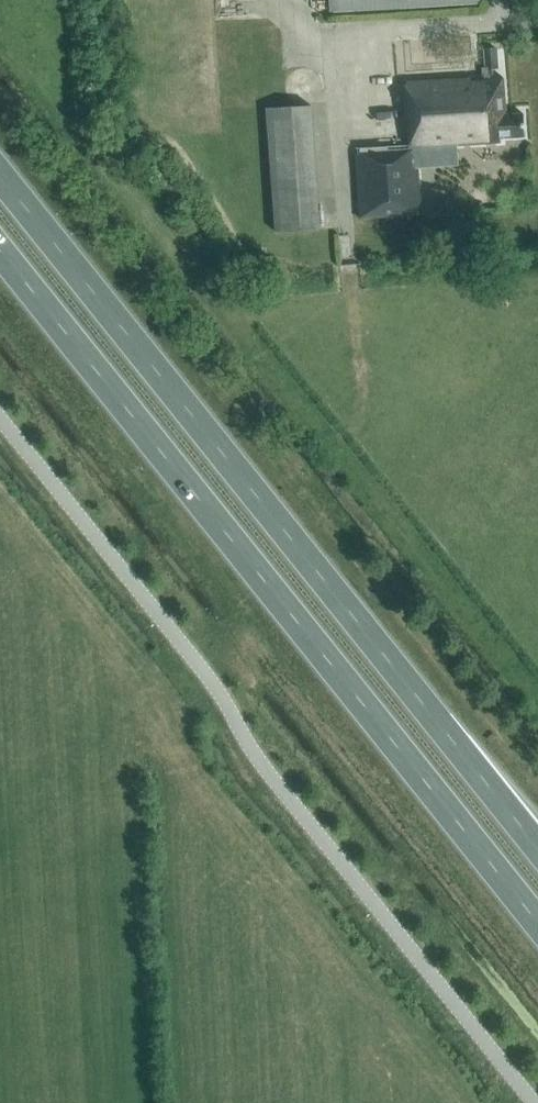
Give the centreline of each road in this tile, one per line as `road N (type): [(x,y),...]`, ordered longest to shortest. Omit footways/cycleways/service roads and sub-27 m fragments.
road 1 (trunk): [(0,252),(537,925)]
road 2 (trunk): [(537,848),(0,177)]

